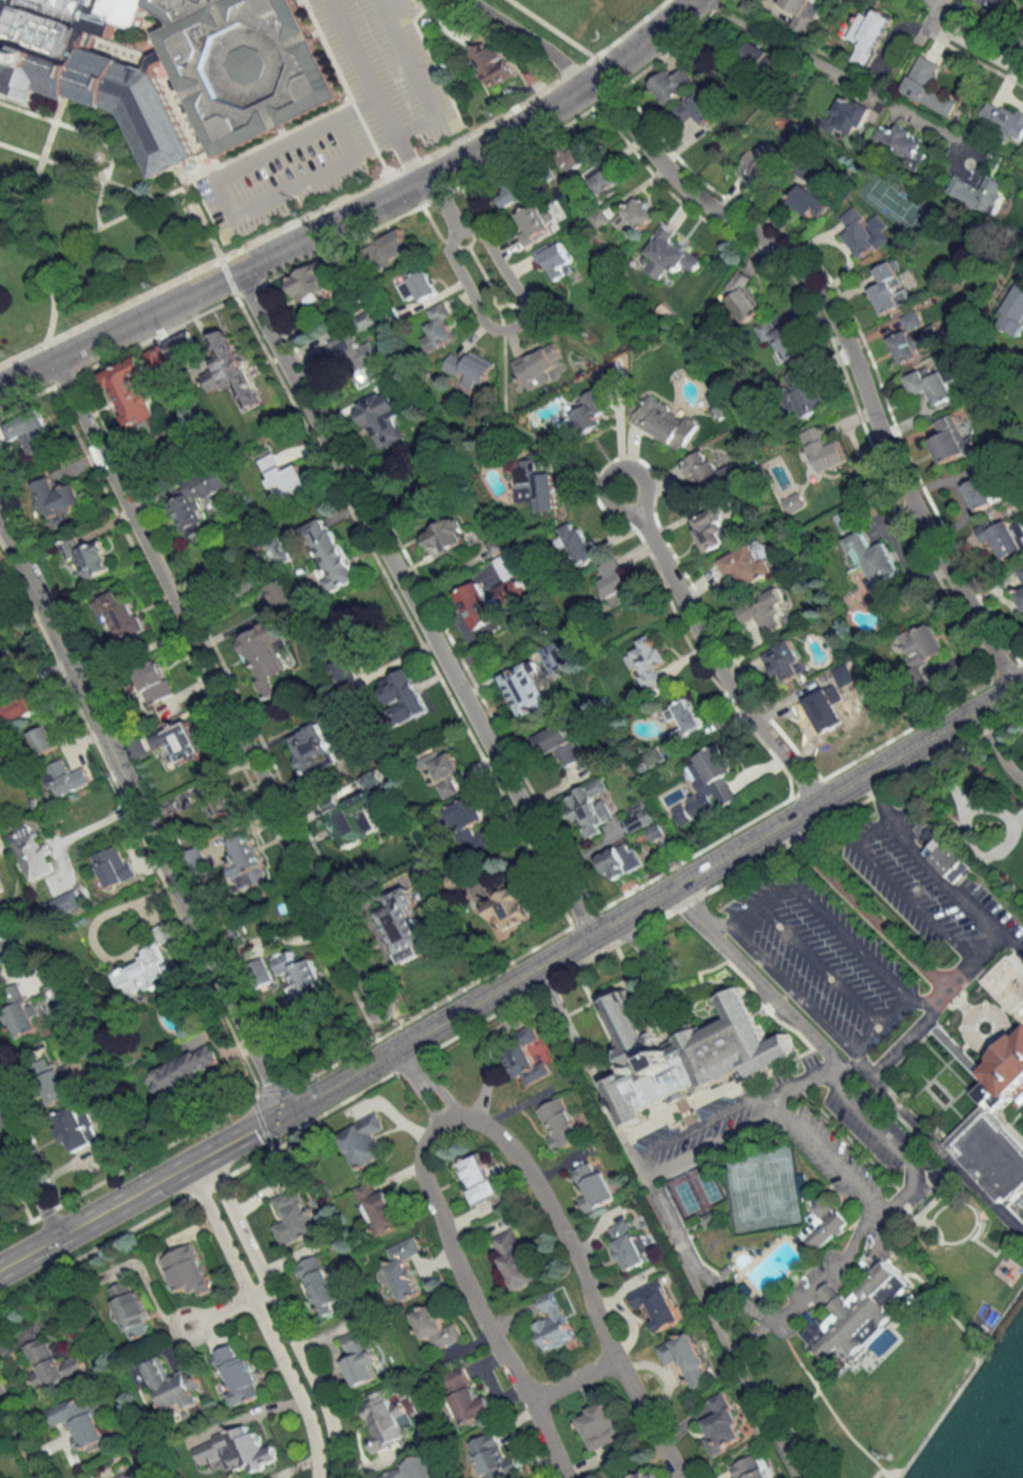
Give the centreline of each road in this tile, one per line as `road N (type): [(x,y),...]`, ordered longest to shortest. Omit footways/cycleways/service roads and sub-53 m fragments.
road 1 (residential): [(591,933),(235,267)]
road 2 (residential): [(1015,685),(908,504),(843,352),(802,282),(771,253),(690,204),(594,75)]
road 3 (residential): [(50,355),(374,1004)]
road 4 (residential): [(279,1113),(0,515)]
road 5 (residential): [(683,1477),(617,1361),(538,1184),(498,1134),(453,1110)]
road 6 (residential): [(437,1119),(423,1141),(421,1166),(436,1208),(569,1477)]
road 7 (residential): [(817,801),(710,656),(625,485)]
road 8 (secondary): [(279,1113),(591,933)]
road 9 (residential): [(335,1477),(320,1396),(205,1153)]
road 10 (residential): [(182,1167),(301,1404),(316,1477)]
road 11 (residential): [(540,962),(684,1260)]
road 12 (residential): [(458,229),(482,231),(525,300),(514,327),(487,325),(449,250),(458,229),(427,176)]
road 13 (secondary): [(739,846),(1022,680)]
road 14 (secondary): [(0,1265),(279,1113)]
road 15 (residential): [(427,176),(587,80),(689,0)]
road 16 (residential): [(712,0),(952,139),(966,160)]
road 17 (residential): [(842,1062),(1022,1231)]
road 18 (residential): [(674,884),(842,1062)]
road 19 (residential): [(235,267),(427,176)]
road 20 (residential): [(50,355),(235,267)]
road 21 (residential): [(453,1110),(421,1060),(396,1046),(437,1119)]
road 22 (secondary): [(591,933),(739,846)]
road 23 (residential): [(56,1234),(0,1119)]

